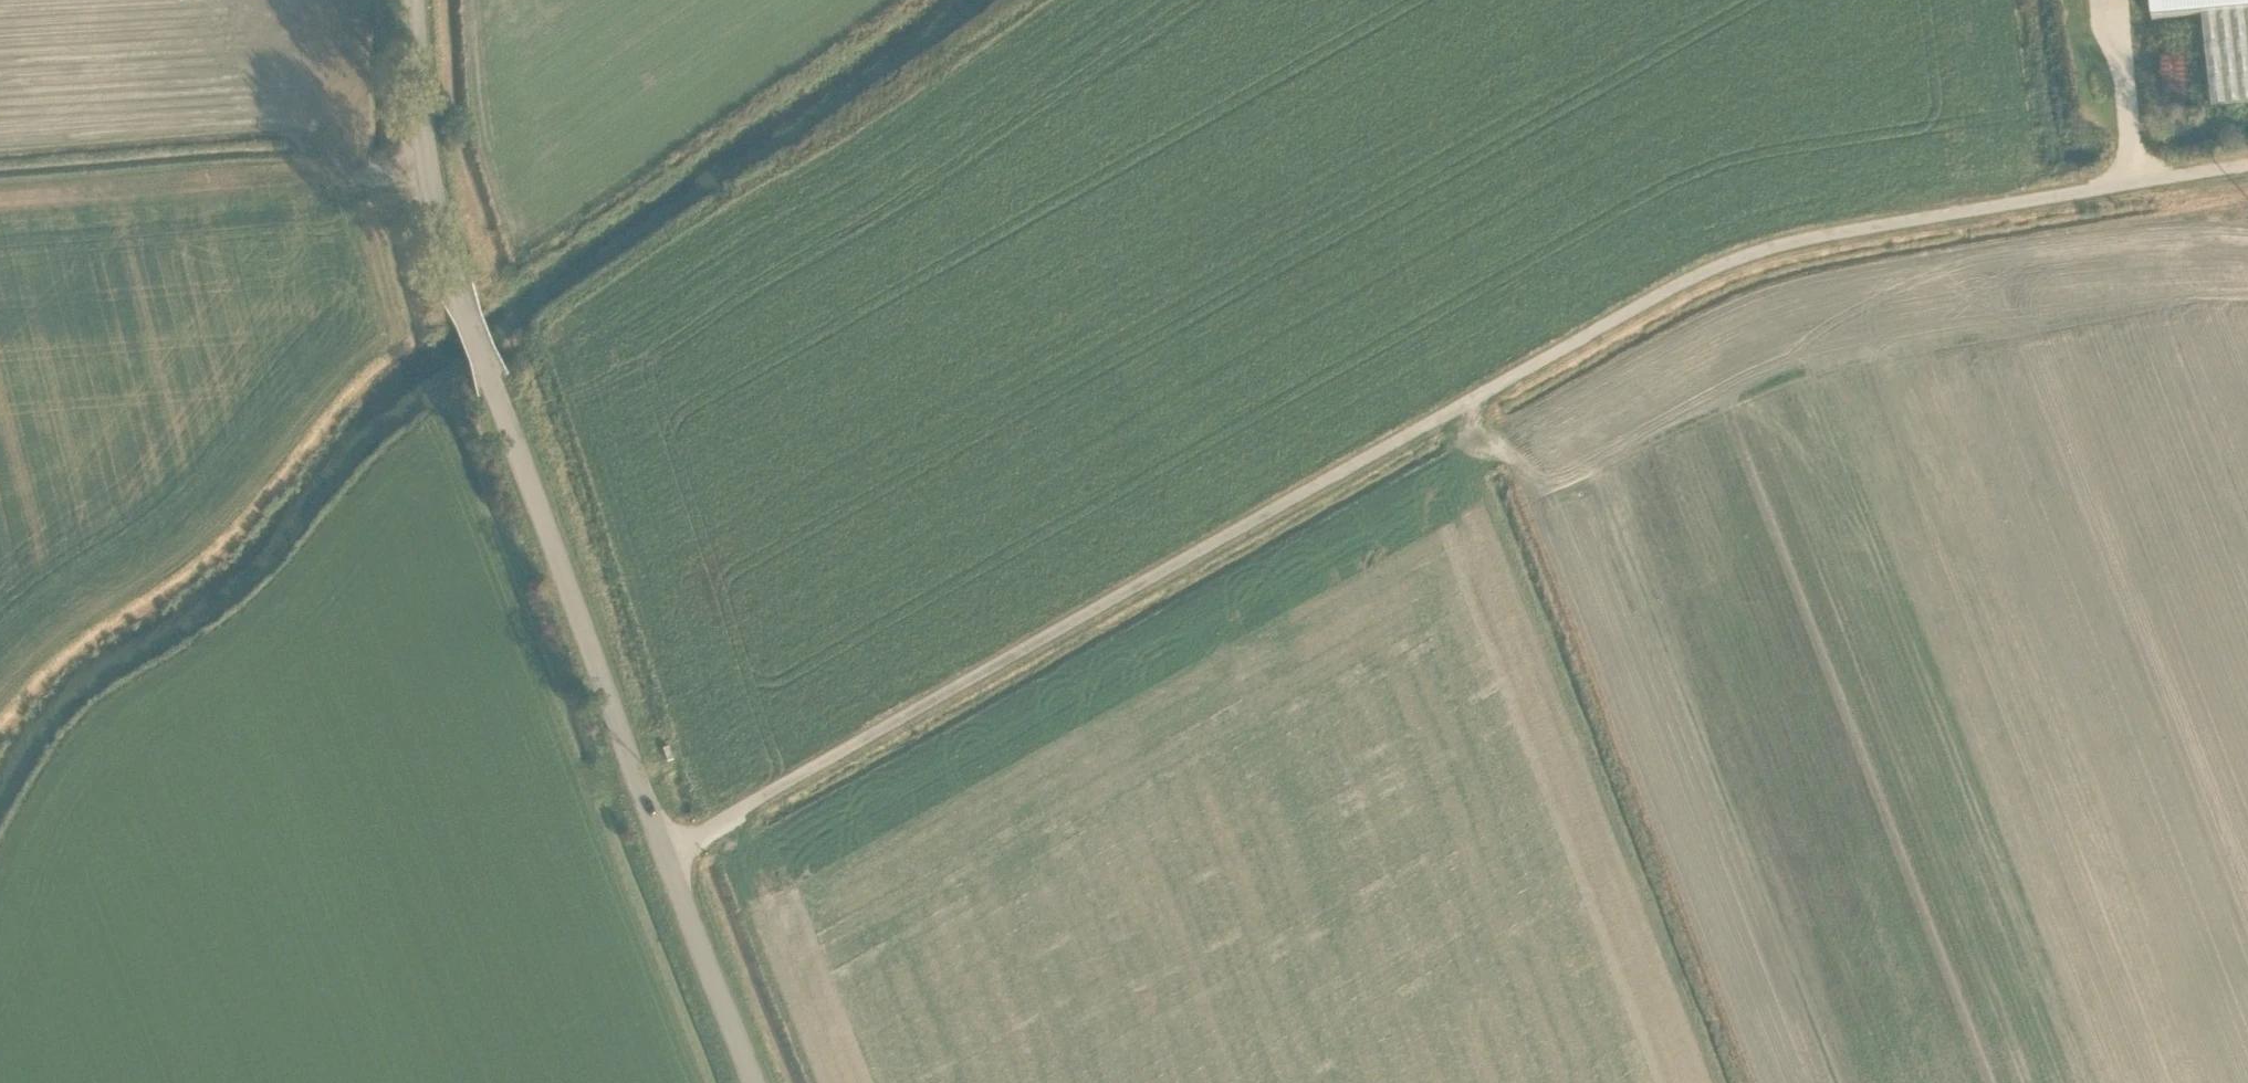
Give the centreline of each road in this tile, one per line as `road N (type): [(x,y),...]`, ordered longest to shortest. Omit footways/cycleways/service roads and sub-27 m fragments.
road 1 (tertiary): [(755,1082),(457,293),(418,114),(412,0)]

